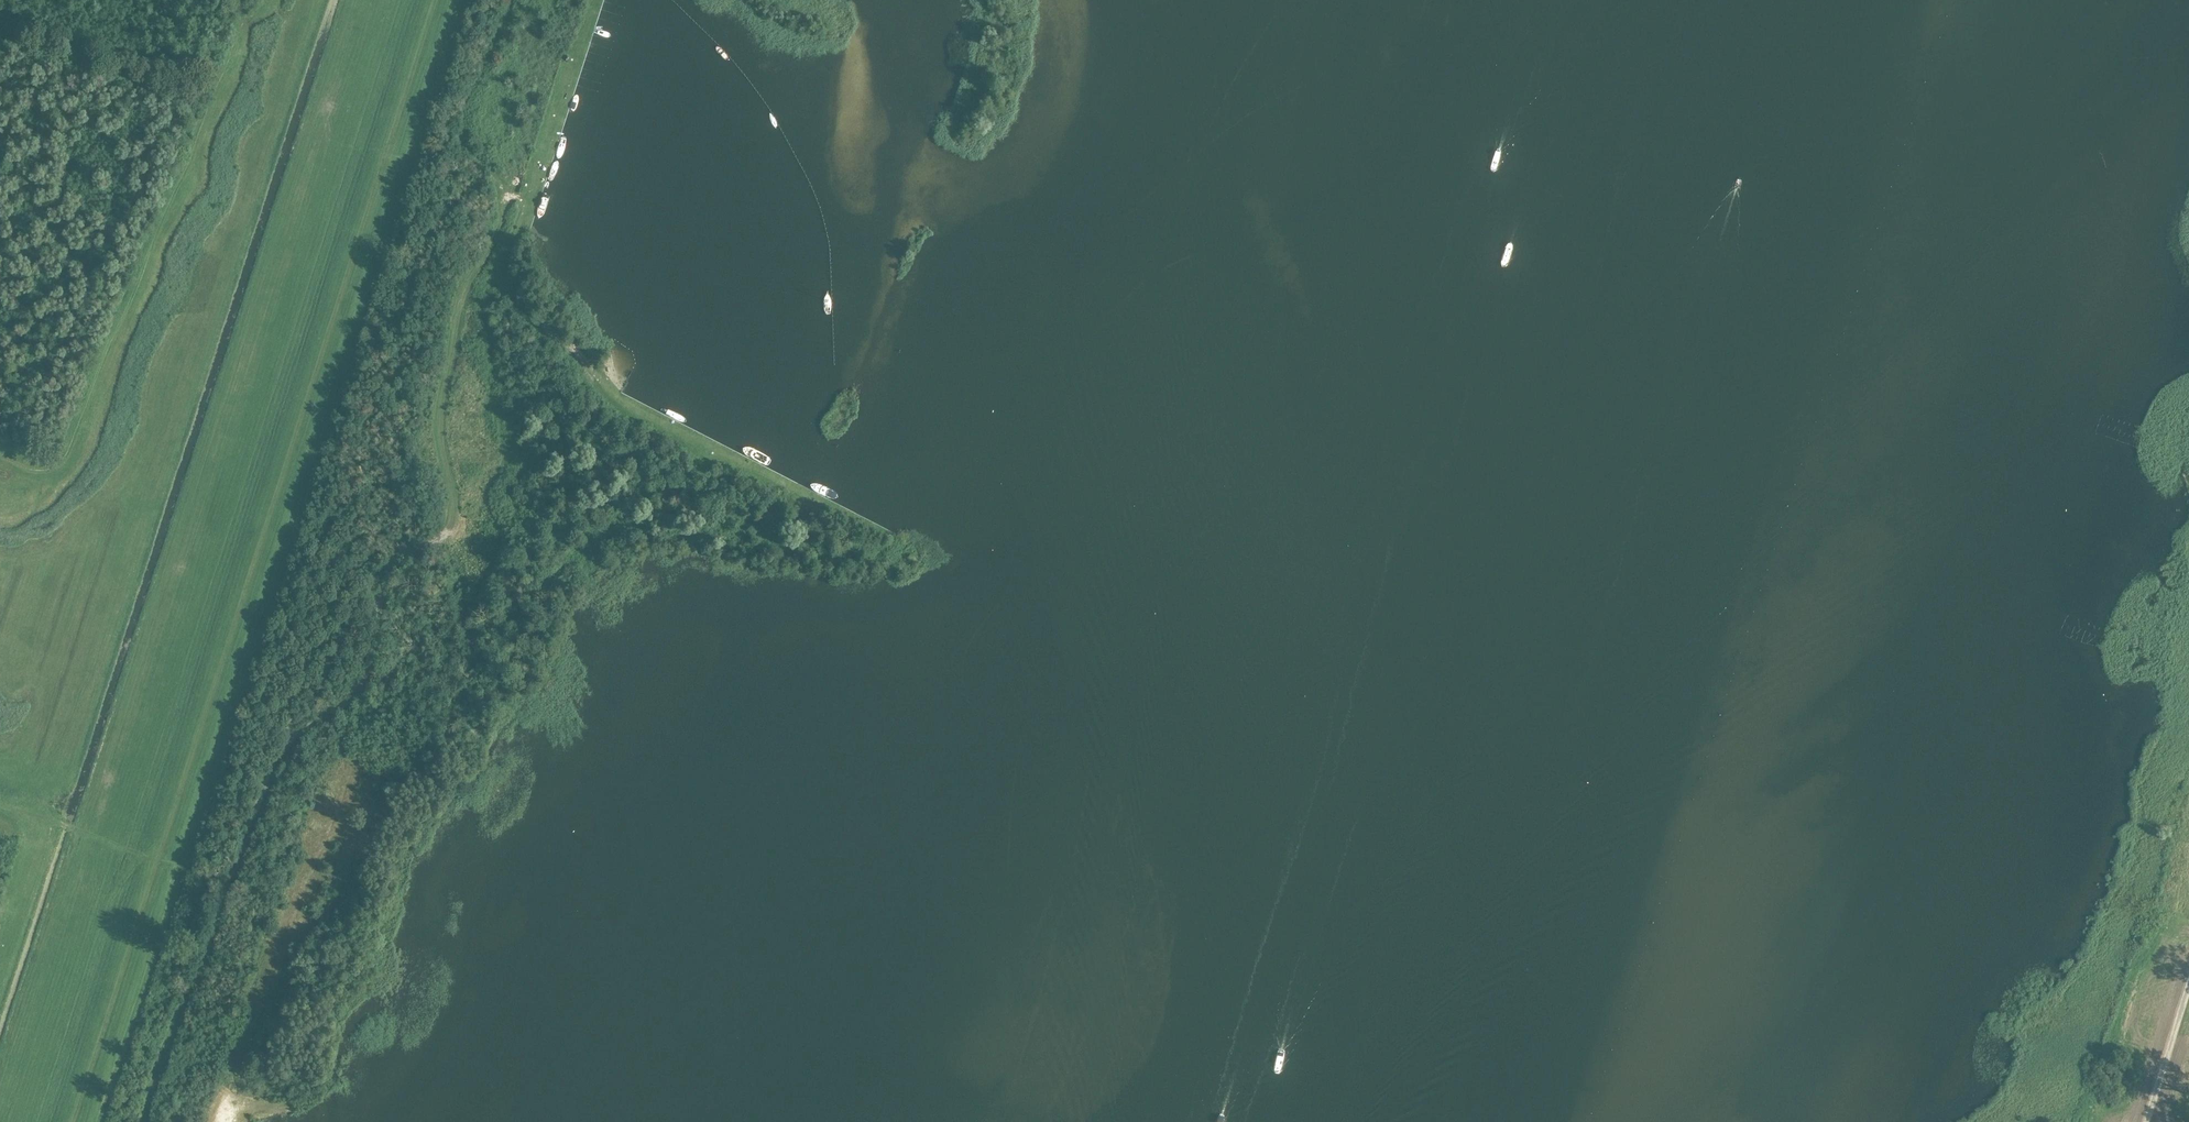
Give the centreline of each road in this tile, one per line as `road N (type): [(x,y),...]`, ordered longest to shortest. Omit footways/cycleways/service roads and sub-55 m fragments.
road 1 (track): [(504,0),(455,154),(503,203),(465,302),(442,410),(449,520),(393,589),(331,702),(286,737),(248,808),(143,1121)]
road 2 (track): [(240,0),(236,39),(200,145),(72,455),(55,469),(0,455)]
road 3 (track): [(0,803),(223,879)]

